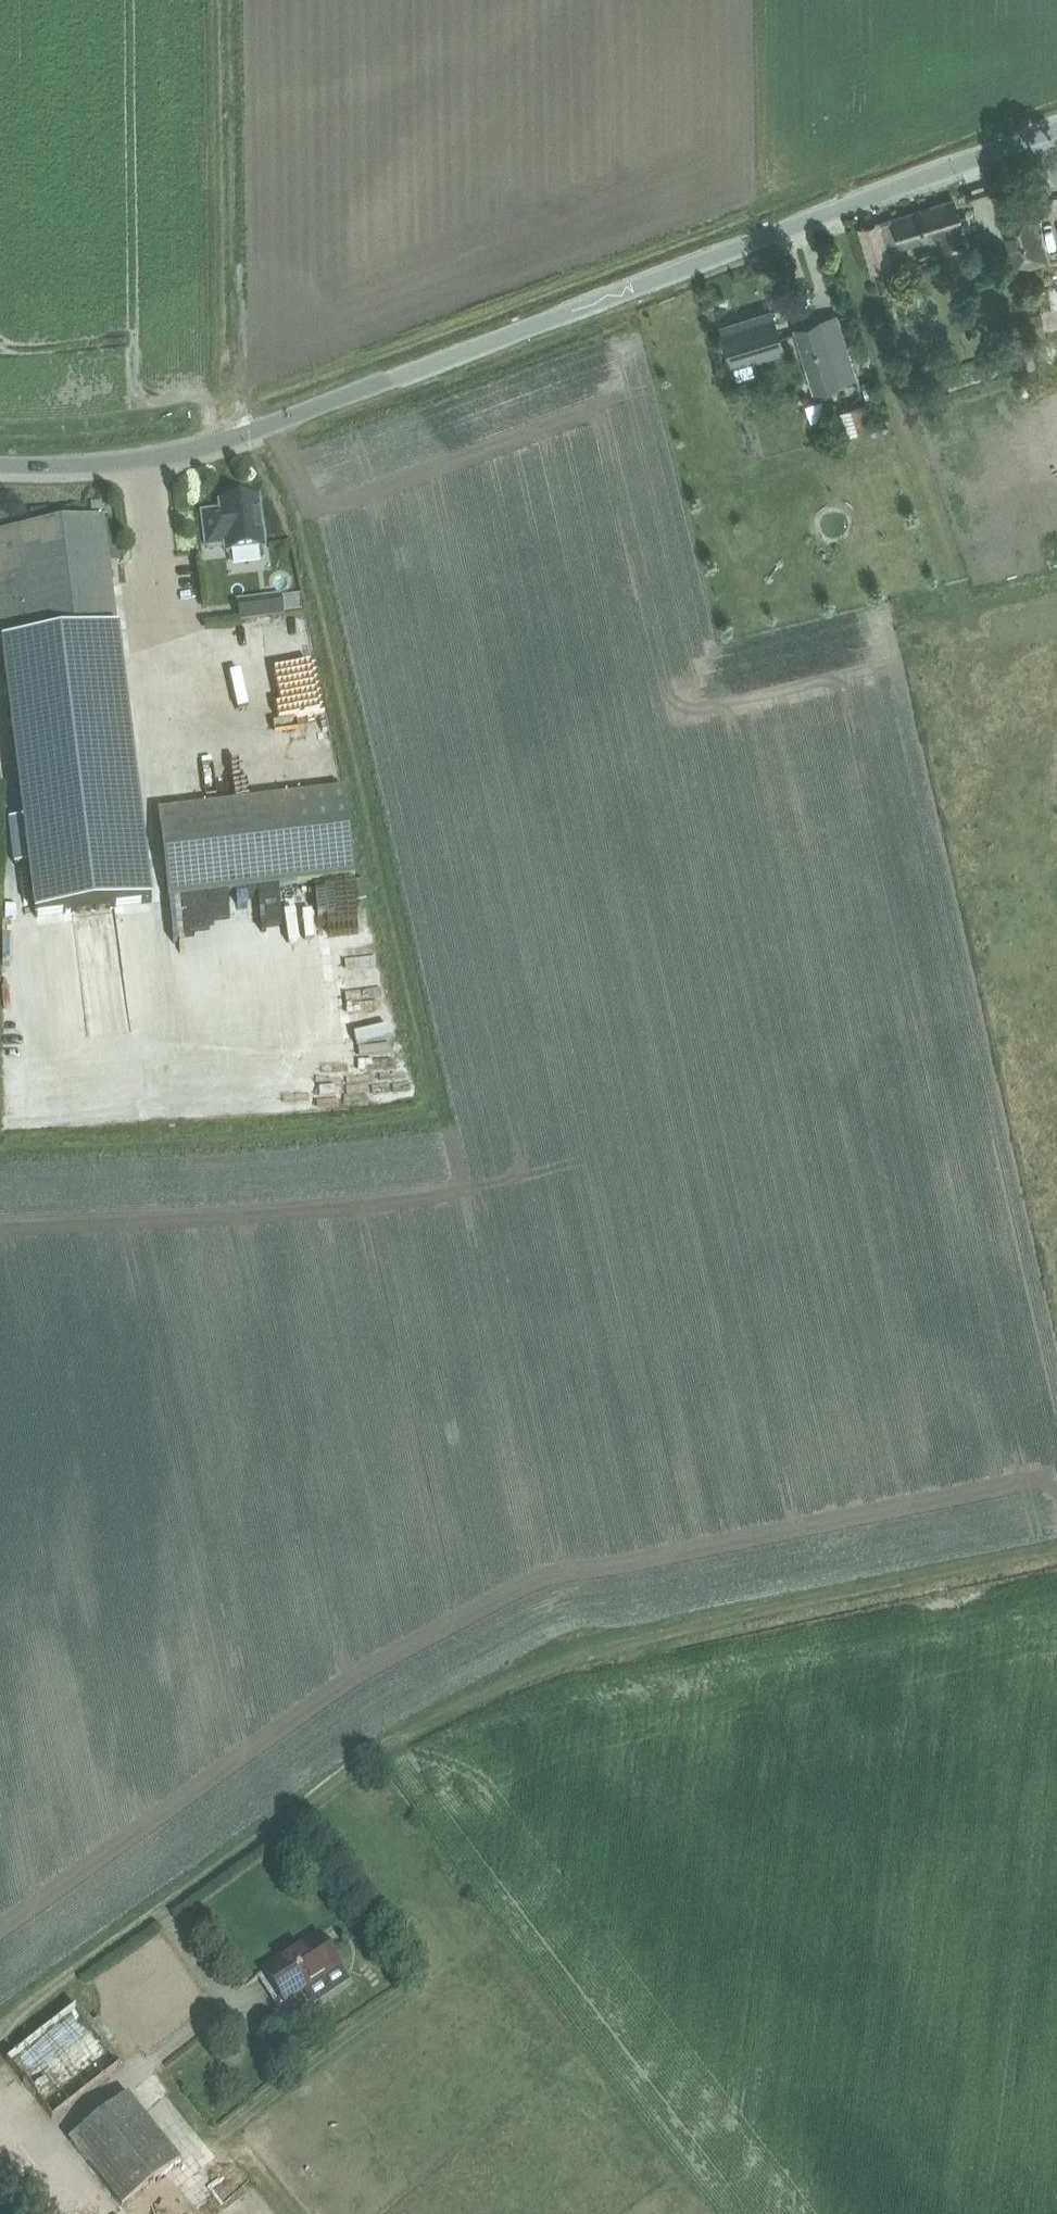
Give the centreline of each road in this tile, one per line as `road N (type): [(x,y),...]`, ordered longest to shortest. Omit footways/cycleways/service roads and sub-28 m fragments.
road 1 (track): [(1056,1553),(528,1672),(416,1735),(18,2010),(0,2033)]
road 2 (unclassified): [(0,467),(165,456),(291,419),(1056,127)]

